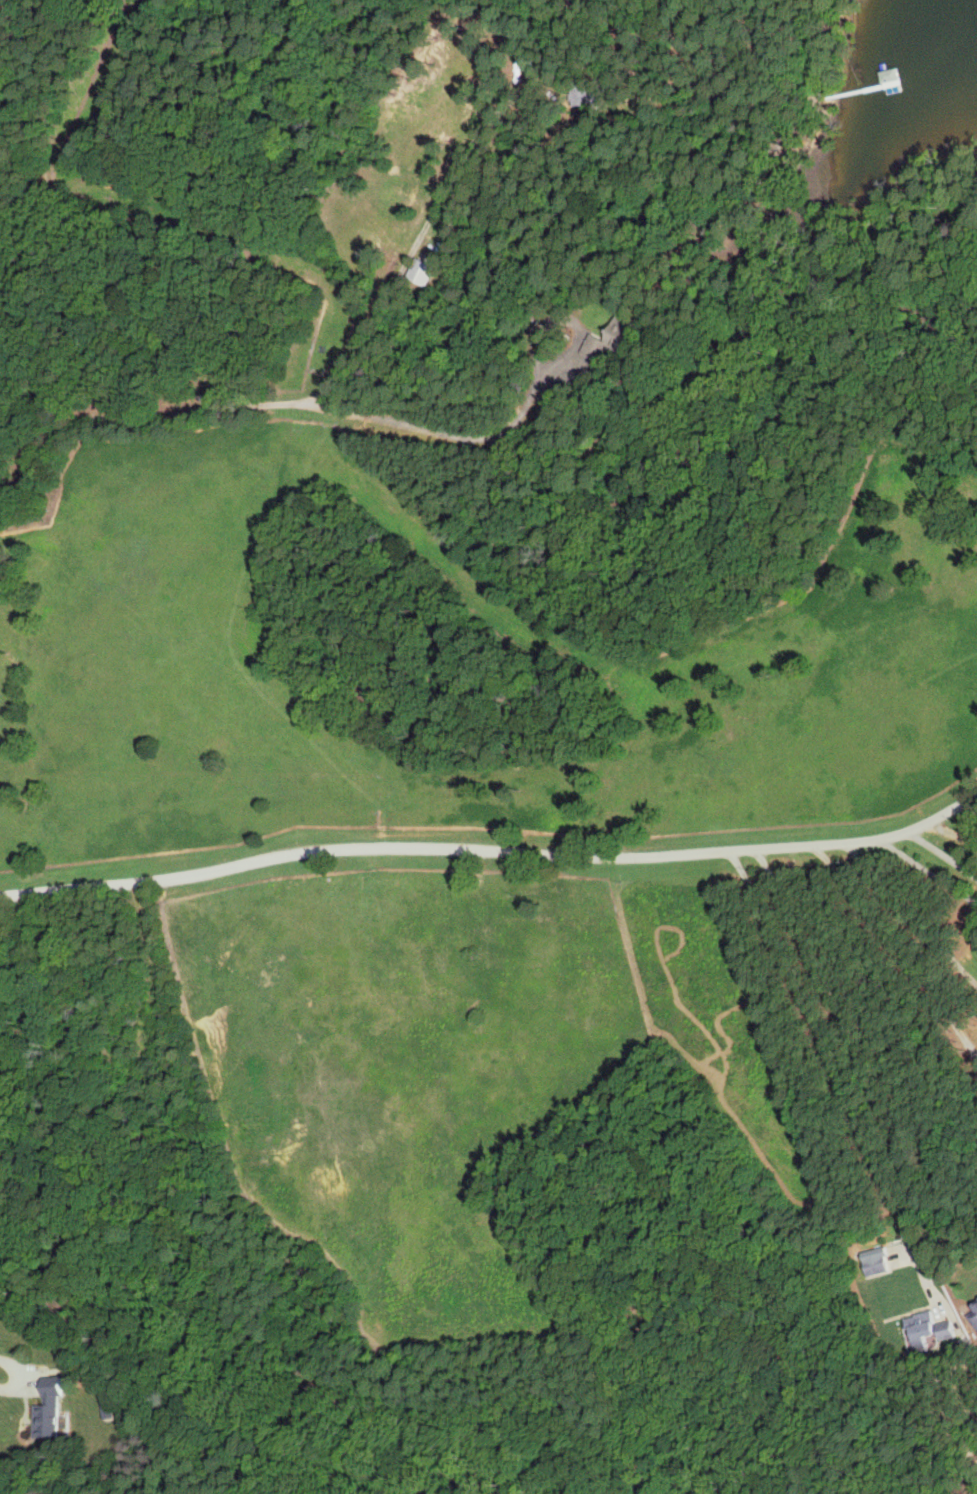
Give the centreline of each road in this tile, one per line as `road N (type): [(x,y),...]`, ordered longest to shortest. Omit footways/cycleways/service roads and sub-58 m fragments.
road 1 (residential): [(0,896),(162,882),(313,850),(648,856),(885,836),(976,794)]
road 2 (residential): [(0,487),(43,467),(82,419),(288,403),(321,393),(348,363),(478,138),(516,90)]

